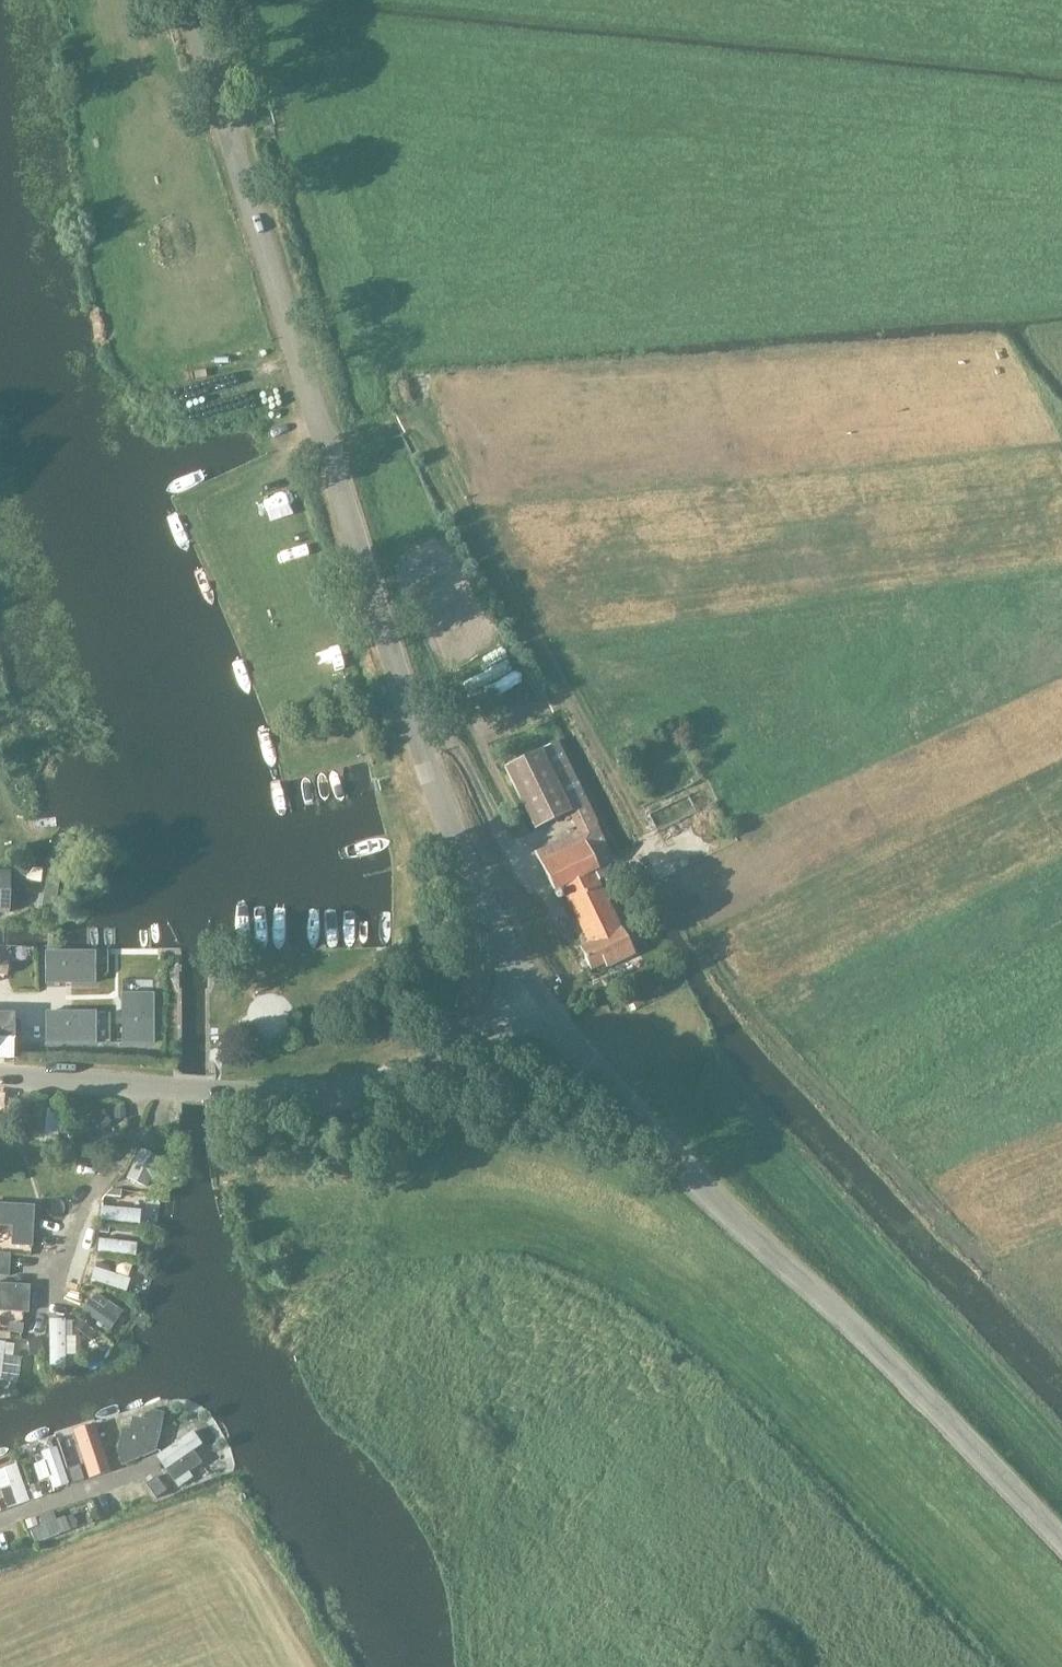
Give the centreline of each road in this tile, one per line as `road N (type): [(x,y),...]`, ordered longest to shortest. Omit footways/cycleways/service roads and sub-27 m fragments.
road 1 (tertiary): [(537,990),(448,824),(190,0)]
road 2 (tertiary): [(1061,1543),(701,1180),(537,990)]
road 3 (tertiary): [(173,1087),(304,1094),(374,1084),(446,1054),(537,990)]
road 4 (tertiary): [(173,1087),(0,1076)]

